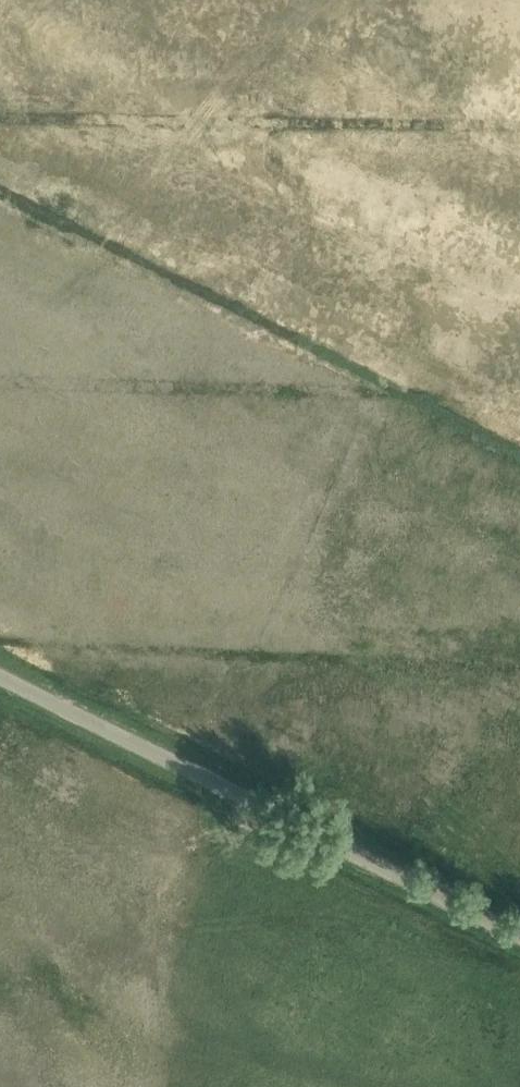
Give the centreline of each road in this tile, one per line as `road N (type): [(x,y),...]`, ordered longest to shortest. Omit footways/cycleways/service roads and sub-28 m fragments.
road 1 (unclassified): [(519,934),(0,676)]

